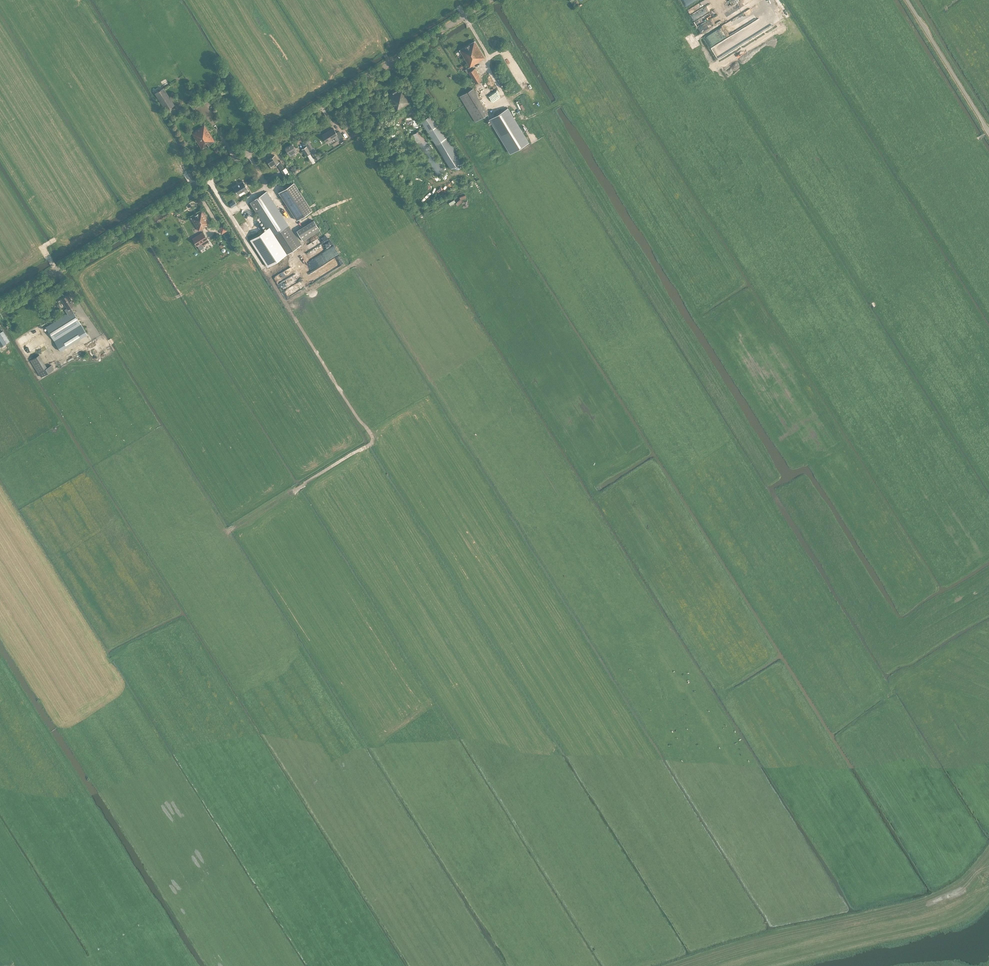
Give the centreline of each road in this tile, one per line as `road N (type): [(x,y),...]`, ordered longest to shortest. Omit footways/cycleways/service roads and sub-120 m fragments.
road 1 (tertiary): [(0,306),(491,0)]
road 2 (unclassified): [(988,132),(906,0)]

